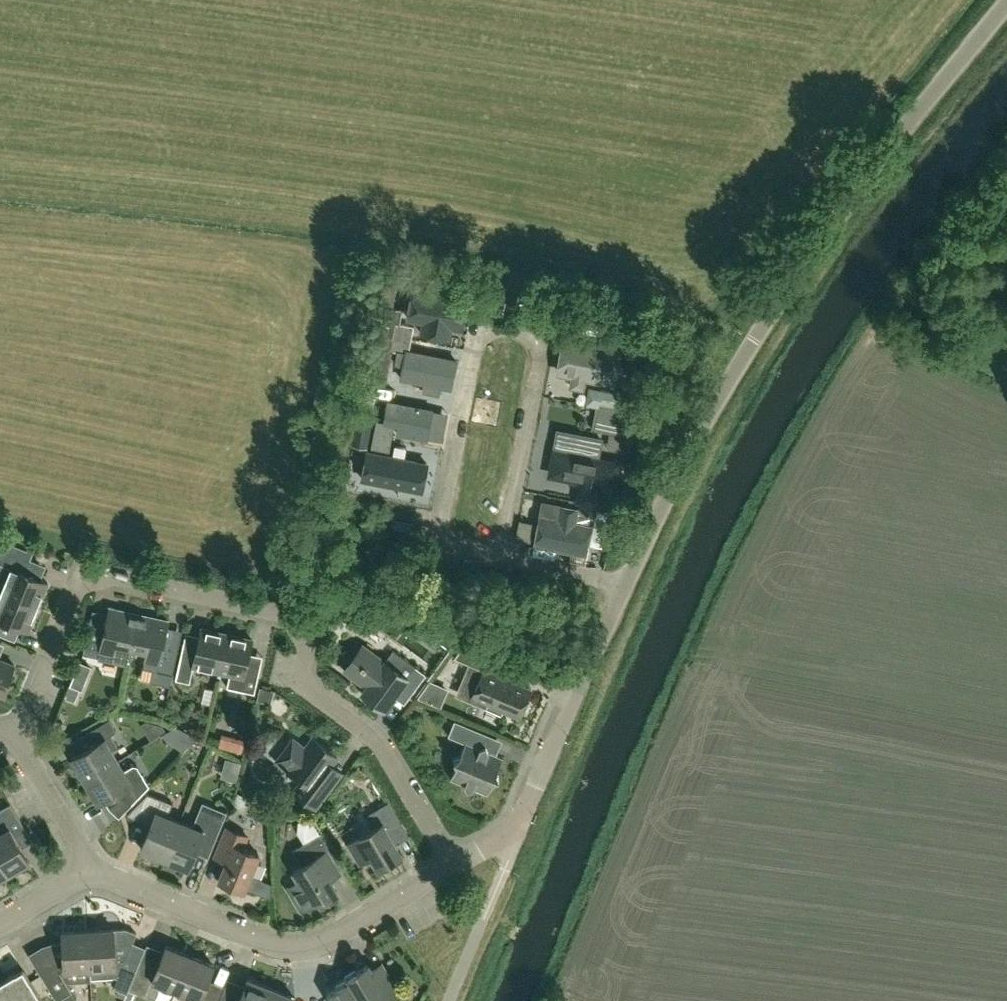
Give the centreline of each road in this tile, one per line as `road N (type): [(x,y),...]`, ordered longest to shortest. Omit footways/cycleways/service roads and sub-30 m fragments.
road 1 (unclassified): [(625,586),(725,388),(842,202),(1006,6)]
road 2 (residential): [(456,867),(376,740),(311,676),(304,637),(291,619),(123,577),(97,579),(15,736)]
road 3 (residential): [(492,553),(536,353),(534,336),(494,322),(476,340),(434,519),(443,545)]
road 4 (residential): [(91,868),(297,949),(326,944),(456,867)]
road 5 (unclassified): [(520,823),(625,586)]
road 6 (residential): [(91,868),(15,736)]
road 7 (residential): [(625,586),(492,553)]

